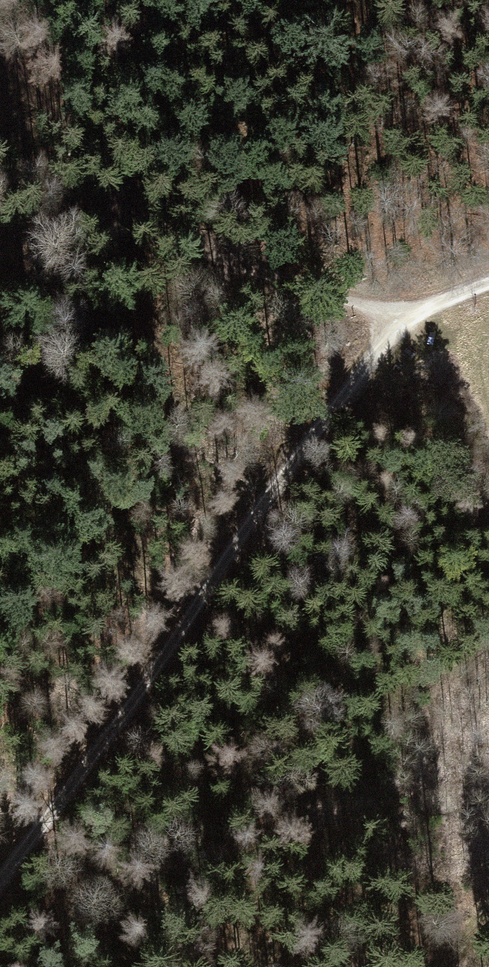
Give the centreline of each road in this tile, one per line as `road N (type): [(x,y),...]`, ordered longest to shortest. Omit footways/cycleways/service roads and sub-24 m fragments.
road 1 (track): [(398,320),(0,881)]
road 2 (track): [(398,320),(170,232),(0,218)]
road 3 (track): [(0,75),(170,232)]

